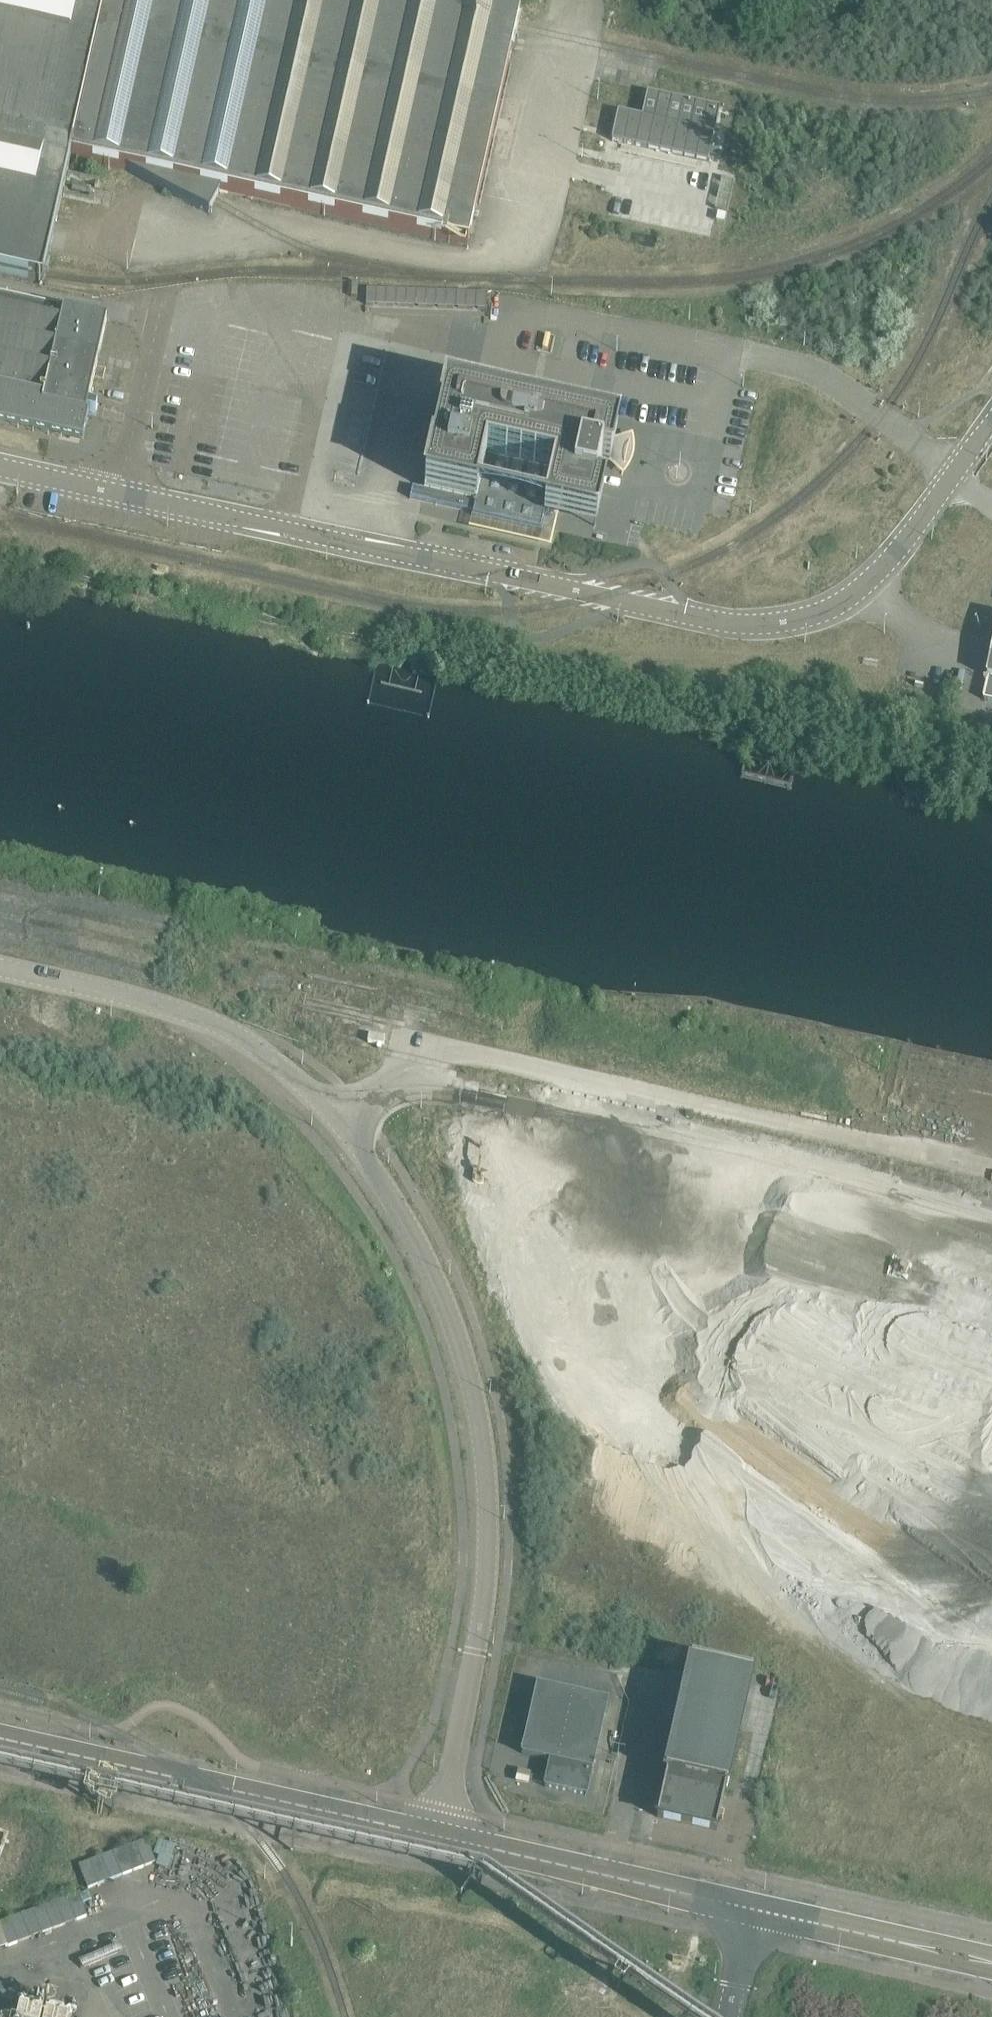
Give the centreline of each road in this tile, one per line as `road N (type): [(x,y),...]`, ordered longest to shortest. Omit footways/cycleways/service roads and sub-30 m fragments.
road 1 (unclassified): [(991,1961),(0,1735)]
road 2 (track): [(382,1092),(477,1098),(705,1138),(991,1225)]

